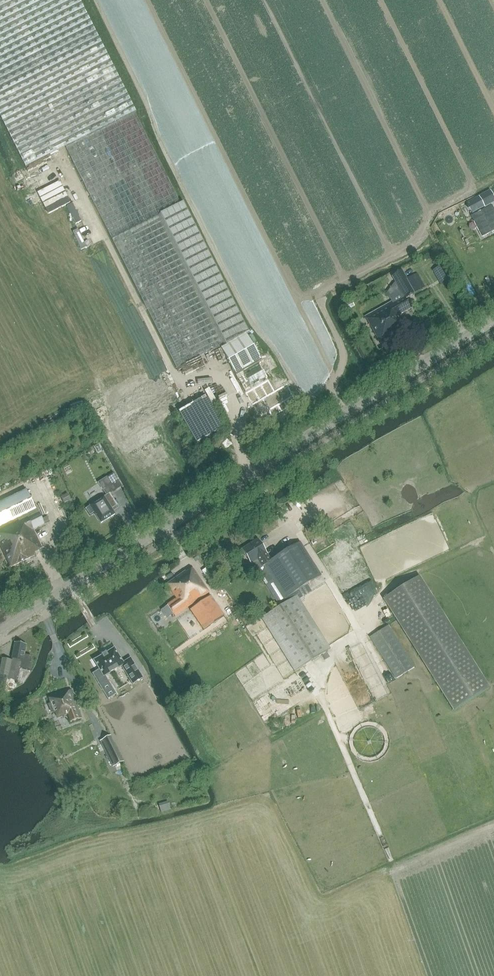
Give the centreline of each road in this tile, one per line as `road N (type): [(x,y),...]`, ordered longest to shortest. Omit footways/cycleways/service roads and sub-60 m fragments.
road 1 (tertiary): [(0,629),(493,319)]

